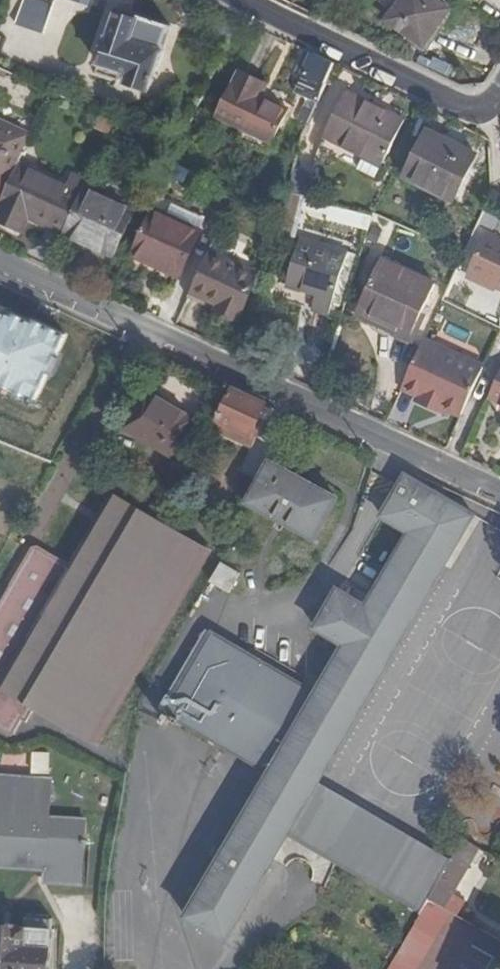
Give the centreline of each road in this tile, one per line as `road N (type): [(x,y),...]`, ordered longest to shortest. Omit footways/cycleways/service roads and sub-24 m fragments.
road 1 (residential): [(499,490),(0,261)]
road 2 (residential): [(239,0),(486,116),(499,94)]

